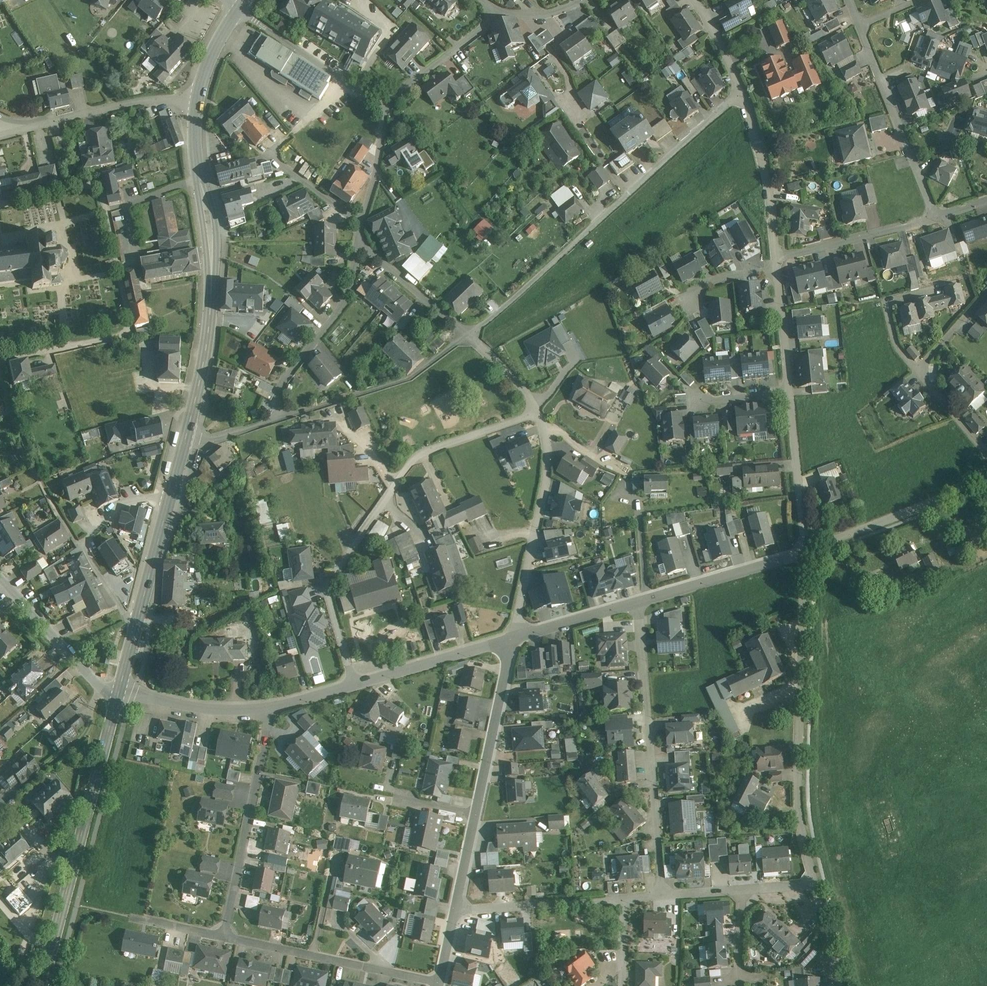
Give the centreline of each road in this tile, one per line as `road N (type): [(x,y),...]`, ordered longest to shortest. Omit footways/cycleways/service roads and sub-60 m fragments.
road 1 (residential): [(355,682),(330,596),(332,571),(427,451),(536,411)]
road 2 (residential): [(472,336),(742,91)]
road 3 (secondary): [(200,99),(211,309),(186,439)]
road 4 (residential): [(815,884),(798,812),(806,553)]
road 5 (residential): [(664,896),(641,602)]
road 6 (residential): [(514,638),(456,911)]
road 7 (secondary): [(186,439),(120,693)]
road 8 (residential): [(223,937),(273,707)]
road 9 (residential): [(536,411),(549,463),(514,638)]
road 10 (residential): [(223,937),(440,984)]
road 11 (secondary): [(120,693),(65,902)]
road 12 (residential): [(280,418),(413,378),(472,336)]
road 13 (residential): [(200,99),(120,104),(0,136)]
road 14 (residential): [(862,27),(936,215)]
road 15 (residential): [(986,470),(916,510),(806,553)]
road 16 (residential): [(280,418),(280,384),(346,298),(357,244)]
road 17 (residential): [(806,553),(641,602)]
road 18 (residential): [(382,105),(241,8)]
road 19 (residential): [(742,91),(770,185),(777,257)]
road 20 (residential): [(514,638),(355,682)]
road 21 (residential): [(777,257),(936,215)]
road 22 (residential): [(456,911),(620,900)]
road 23 (residential): [(65,902),(223,937)]
road 24 (residential): [(790,392),(806,553)]
road 25 (tertiary): [(120,693),(77,663),(4,583)]
road 26 (residential): [(273,707),(207,709),(120,693)]
road 27 (residential): [(382,105),(503,13)]
road 28 (residential): [(664,896),(815,884)]
road 29 (residential): [(357,244),(472,336)]
road 30 (residential): [(777,257),(790,392)]
road 31 (residential): [(641,602),(514,638)]
road 32 (residential): [(362,223),(382,105)]

